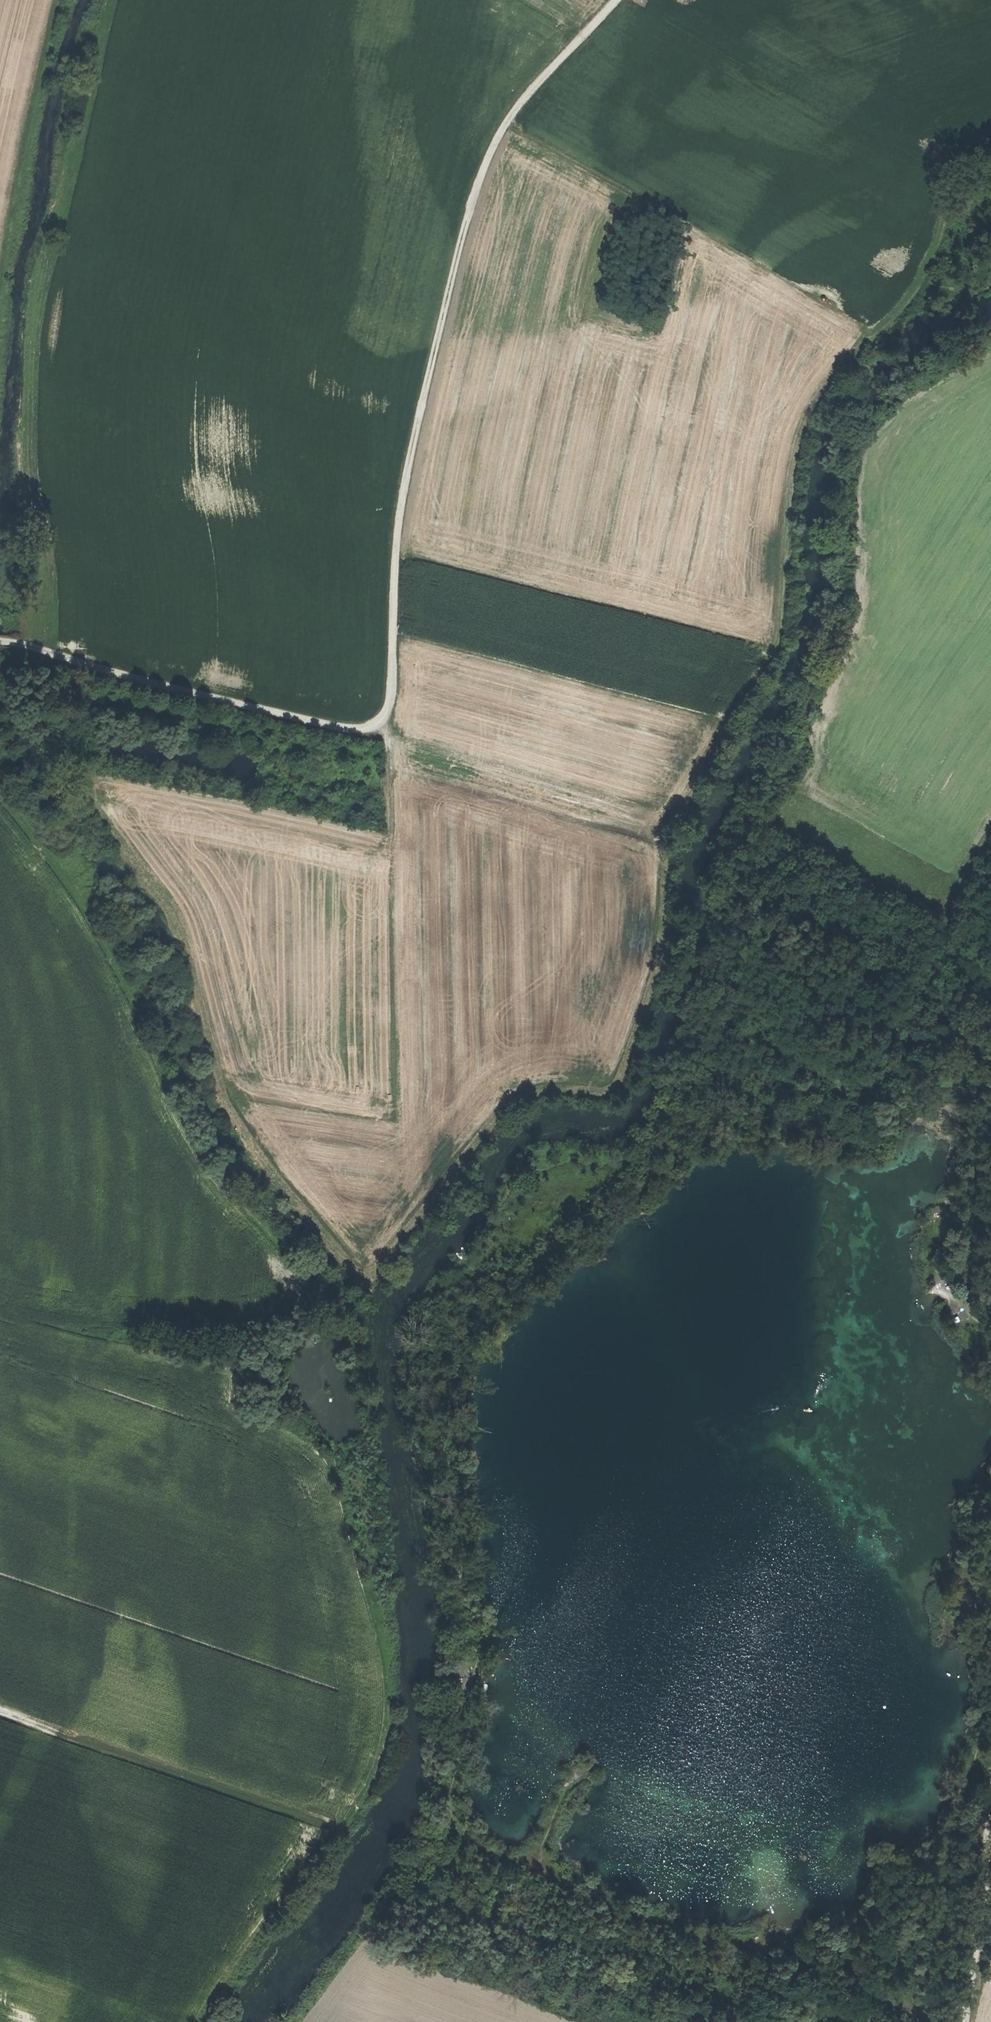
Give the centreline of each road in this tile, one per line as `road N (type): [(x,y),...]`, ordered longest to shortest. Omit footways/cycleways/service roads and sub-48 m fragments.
road 1 (track): [(0,641),(374,732),(387,714),(396,544),(415,437),(478,178),(502,121),(617,0)]
road 2 (track): [(318,1815),(0,1707)]
road 3 (track): [(961,2021),(990,1834)]

